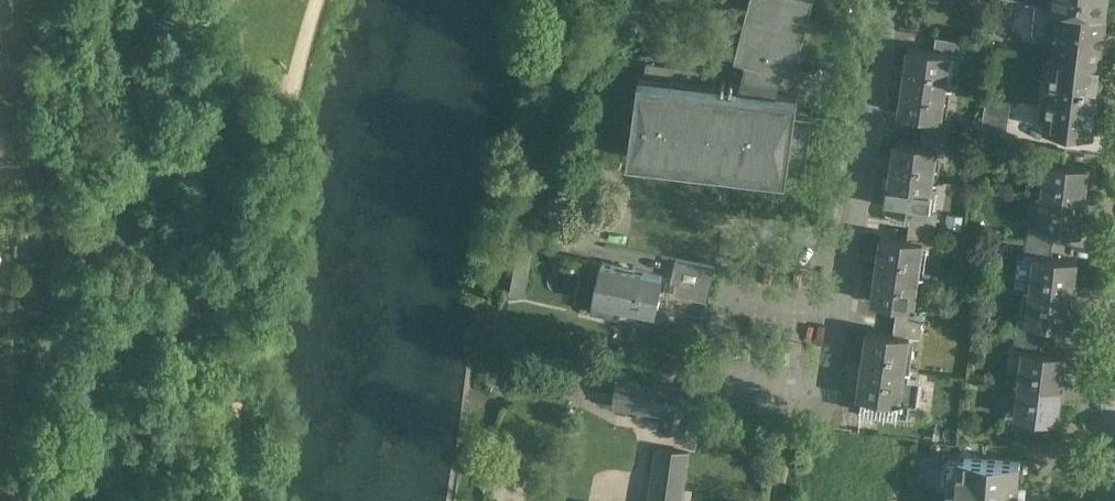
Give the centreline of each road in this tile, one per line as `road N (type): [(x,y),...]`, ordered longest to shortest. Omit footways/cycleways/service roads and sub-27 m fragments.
road 1 (residential): [(834,385),(890,0)]

